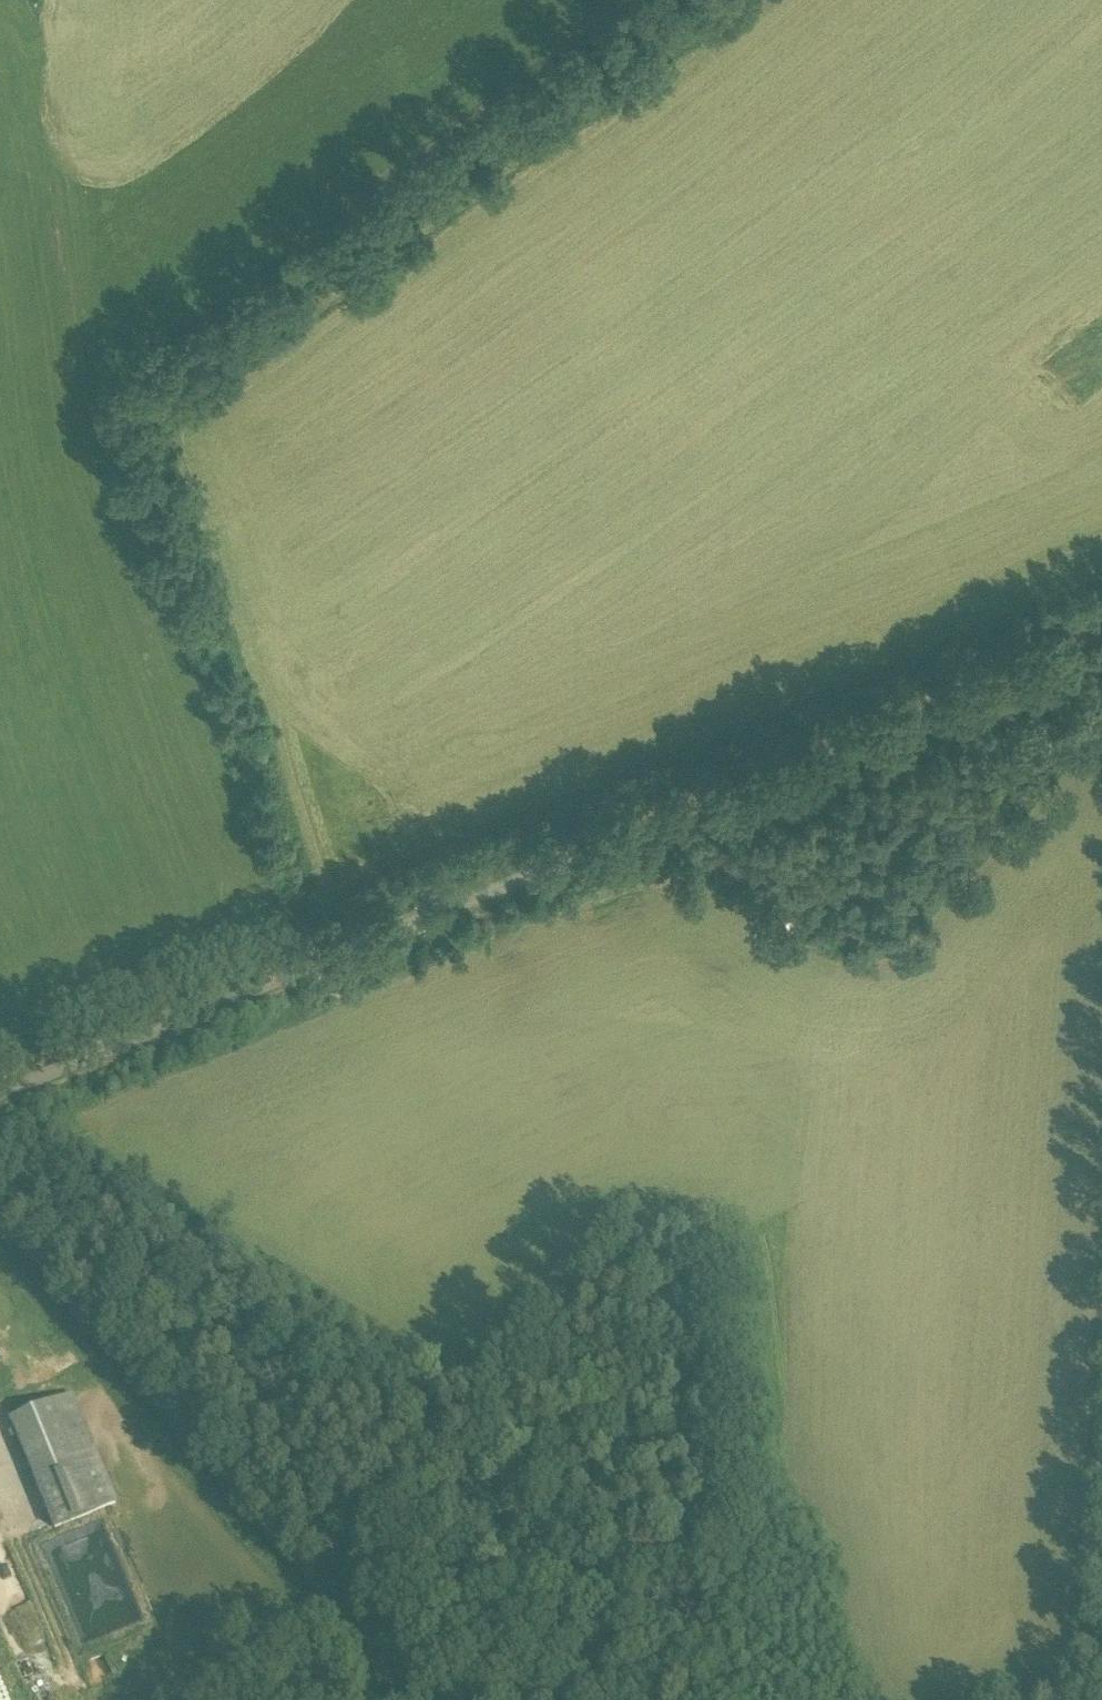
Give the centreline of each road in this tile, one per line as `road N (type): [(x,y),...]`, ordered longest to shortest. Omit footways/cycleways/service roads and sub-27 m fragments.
road 1 (unclassified): [(0,1093),(1101,640)]

